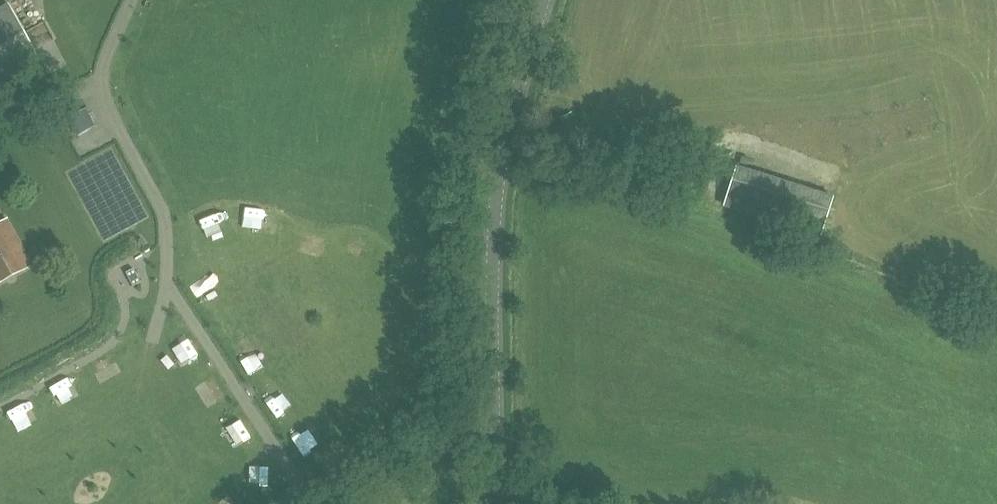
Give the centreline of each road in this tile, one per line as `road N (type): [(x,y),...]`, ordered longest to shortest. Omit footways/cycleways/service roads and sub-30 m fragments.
road 1 (tertiary): [(495,503),(500,174),(543,0)]

